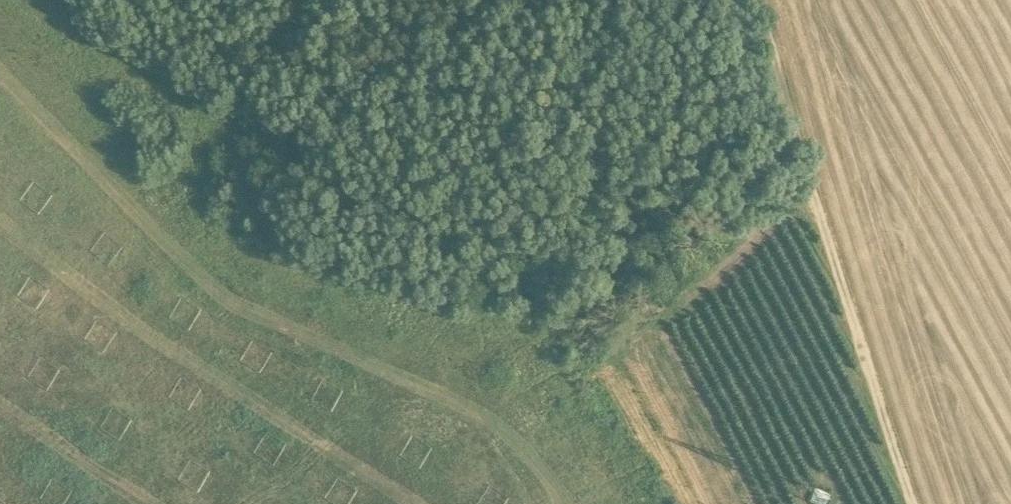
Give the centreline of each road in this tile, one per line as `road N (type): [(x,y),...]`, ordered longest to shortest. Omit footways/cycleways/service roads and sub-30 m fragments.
road 1 (track): [(760,0),(814,202),(912,503)]

